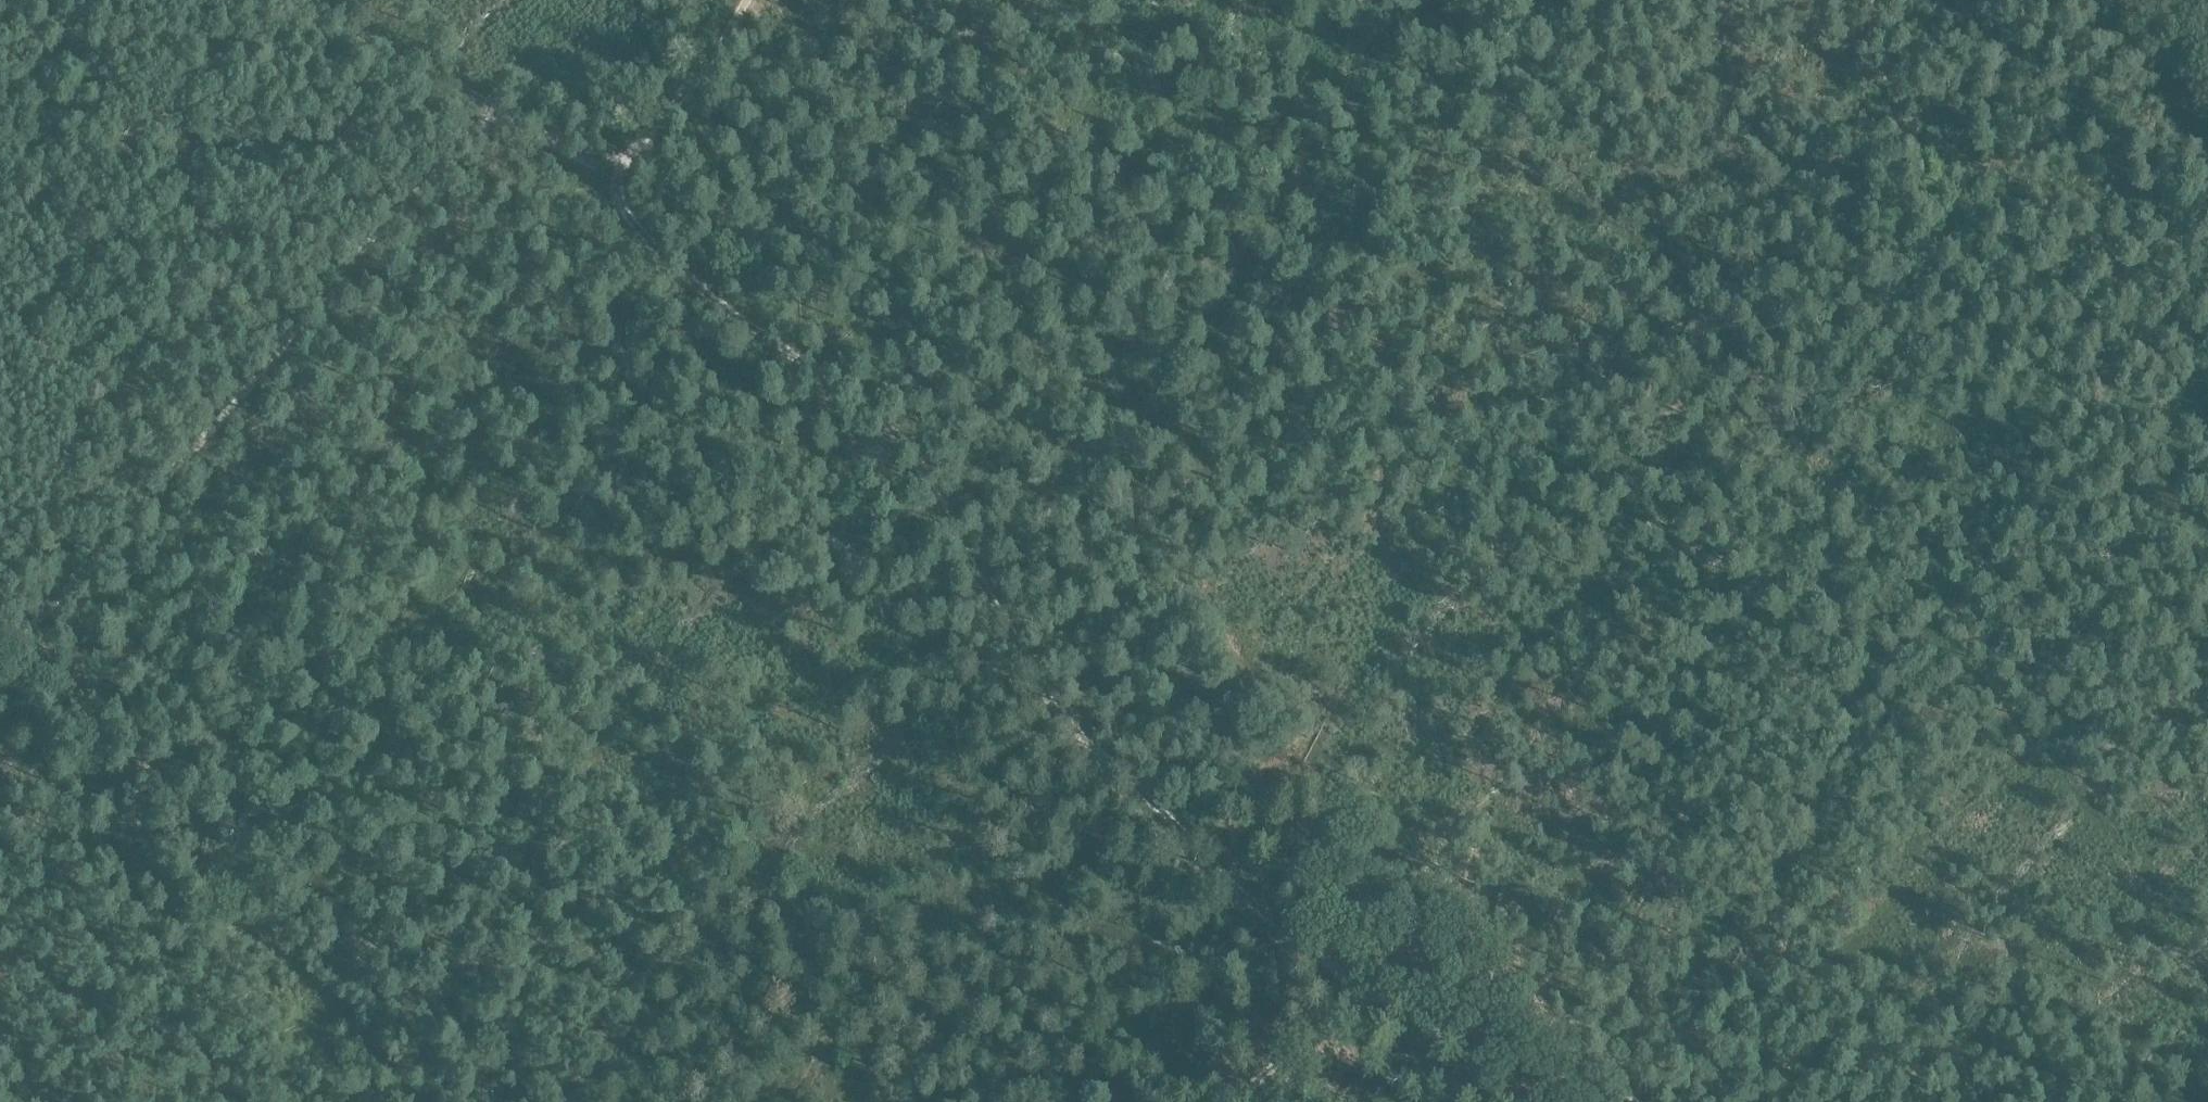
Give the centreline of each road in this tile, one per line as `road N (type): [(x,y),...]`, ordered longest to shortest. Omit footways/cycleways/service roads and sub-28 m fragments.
road 1 (track): [(1505,1101),(1456,1046),(1302,946),(1065,716),(914,456),(853,398),(720,303),(607,188)]
road 2 (track): [(498,110),(390,218),(211,432),(15,645),(0,691)]
road 3 (track): [(2207,930),(1998,1101)]
road 4 (track): [(748,0),(687,93),(607,188)]
road 5 (track): [(498,110),(360,34),(318,0)]
road 6 (track): [(1234,1101),(1367,990)]
road 7 (track): [(607,188),(579,159),(498,110)]

